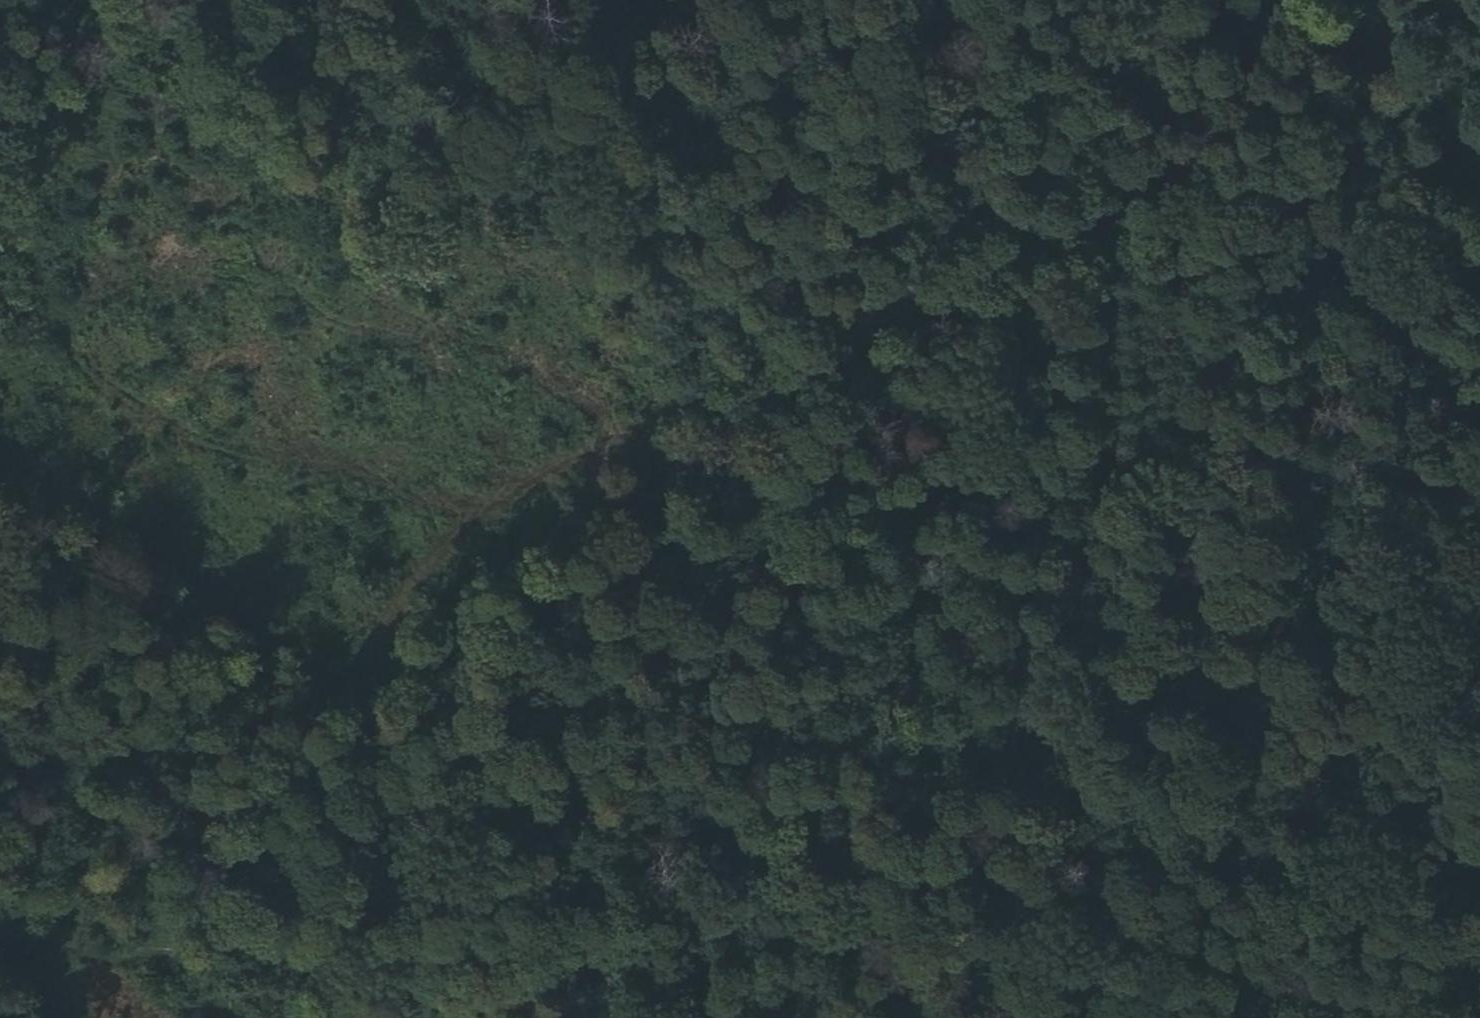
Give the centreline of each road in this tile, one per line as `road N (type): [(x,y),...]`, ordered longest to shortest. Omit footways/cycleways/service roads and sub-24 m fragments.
road 1 (unclassified): [(1355,0),(1479,162)]

